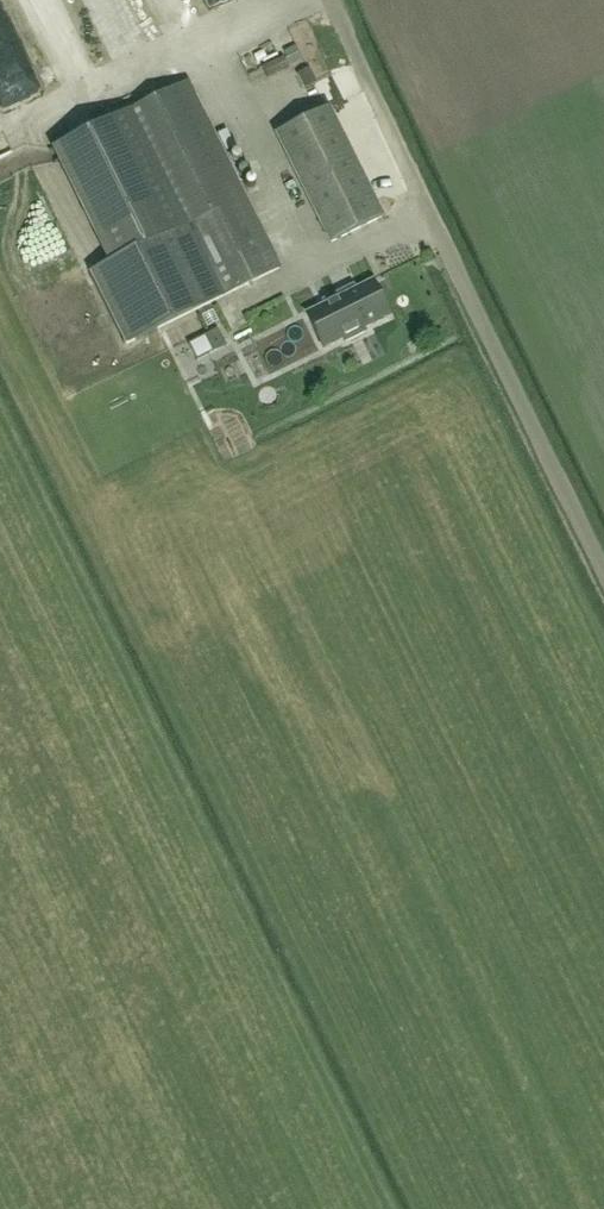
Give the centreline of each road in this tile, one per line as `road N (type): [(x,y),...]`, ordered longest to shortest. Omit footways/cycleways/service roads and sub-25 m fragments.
road 1 (unclassified): [(603,563),(331,0)]

